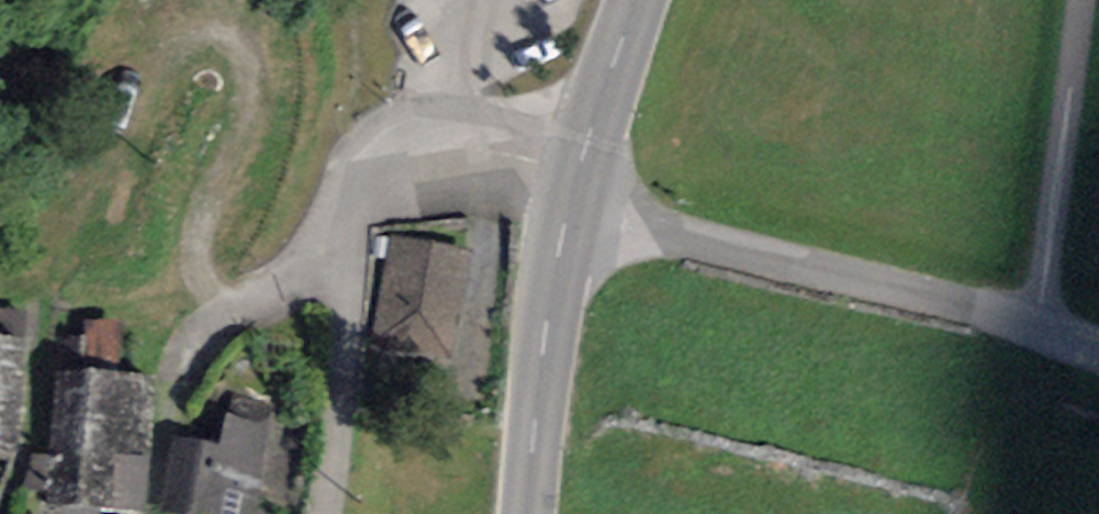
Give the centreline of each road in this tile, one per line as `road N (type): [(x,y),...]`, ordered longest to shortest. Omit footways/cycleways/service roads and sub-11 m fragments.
road 1 (residential): [(583,162),(437,161),(371,181),(324,513)]
road 2 (unclassified): [(1098,348),(571,205)]
road 3 (secondary): [(529,513),(542,371),(571,205)]
road 4 (secondary): [(583,162),(640,0)]

